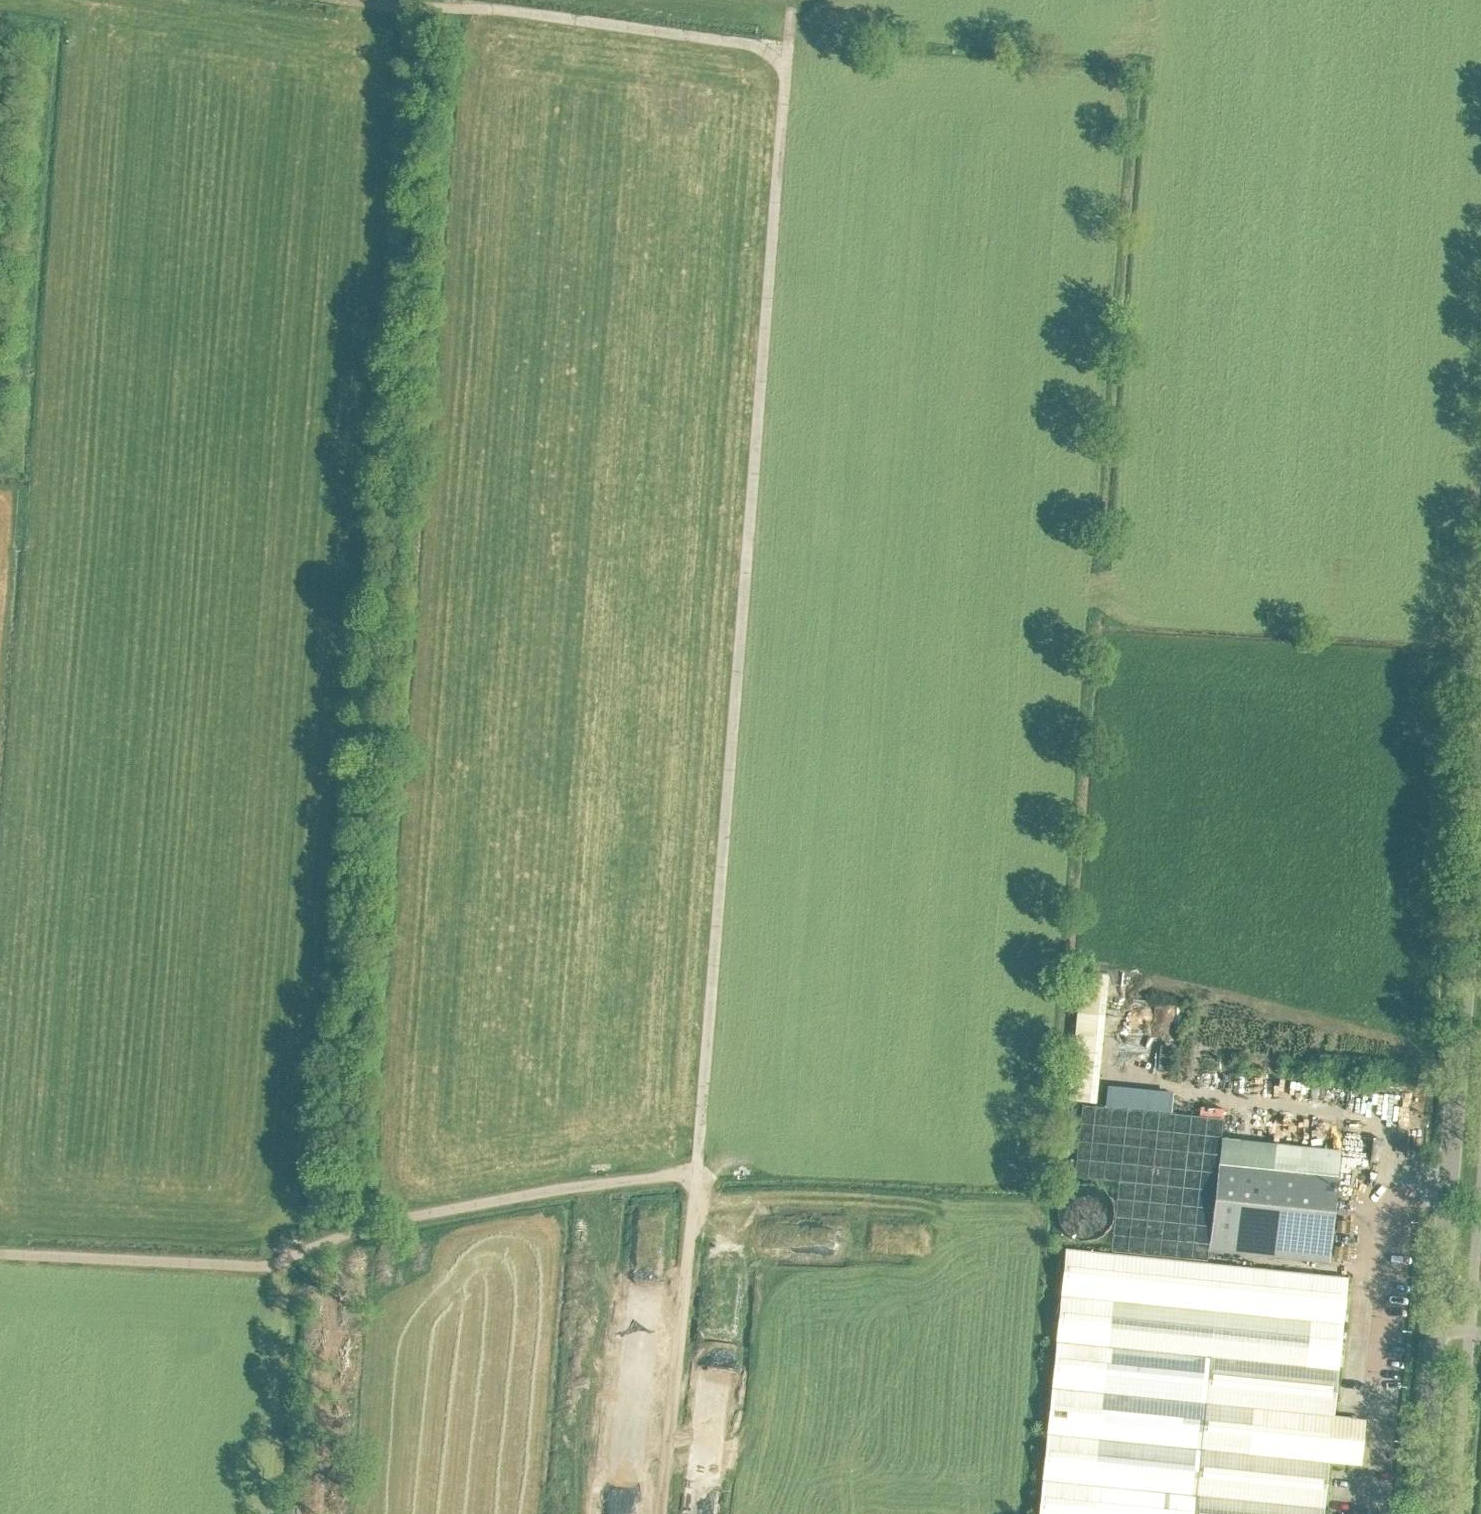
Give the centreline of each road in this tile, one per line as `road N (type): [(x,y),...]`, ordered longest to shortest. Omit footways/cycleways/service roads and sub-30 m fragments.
road 1 (tertiary): [(1480,901),(1428,1513)]

